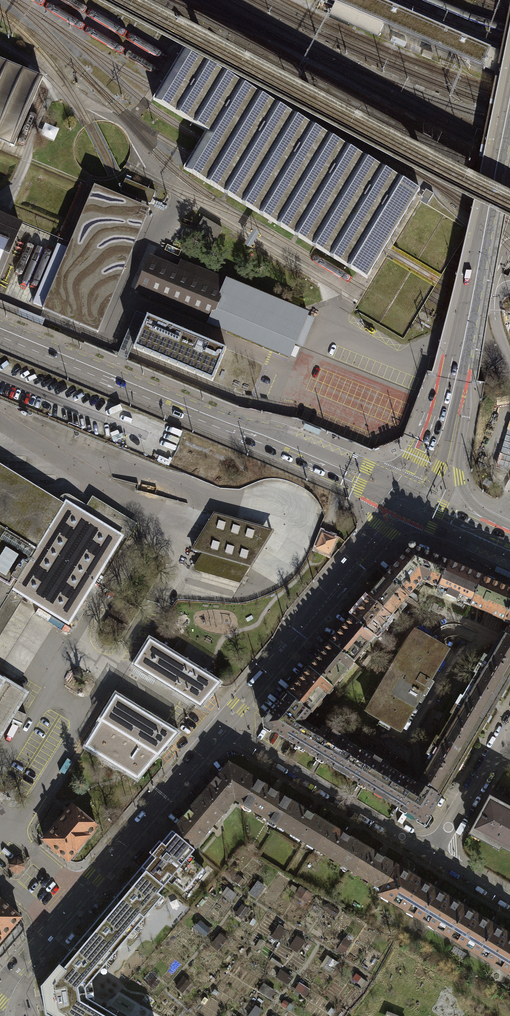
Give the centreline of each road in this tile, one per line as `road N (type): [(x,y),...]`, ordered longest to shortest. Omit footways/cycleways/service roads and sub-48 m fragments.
road 1 (tertiary): [(0,330),(405,500)]
road 2 (tertiary): [(221,726),(0,991)]
road 3 (tertiary): [(509,101),(452,387)]
road 4 (tertiary): [(405,500),(221,726)]
road 5 (residential): [(221,726),(432,854)]
road 6 (tertiary): [(489,538),(459,477),(466,417),(452,387)]
road 7 (residential): [(432,854),(499,744)]
road 8 (tertiary): [(452,387),(405,500)]

